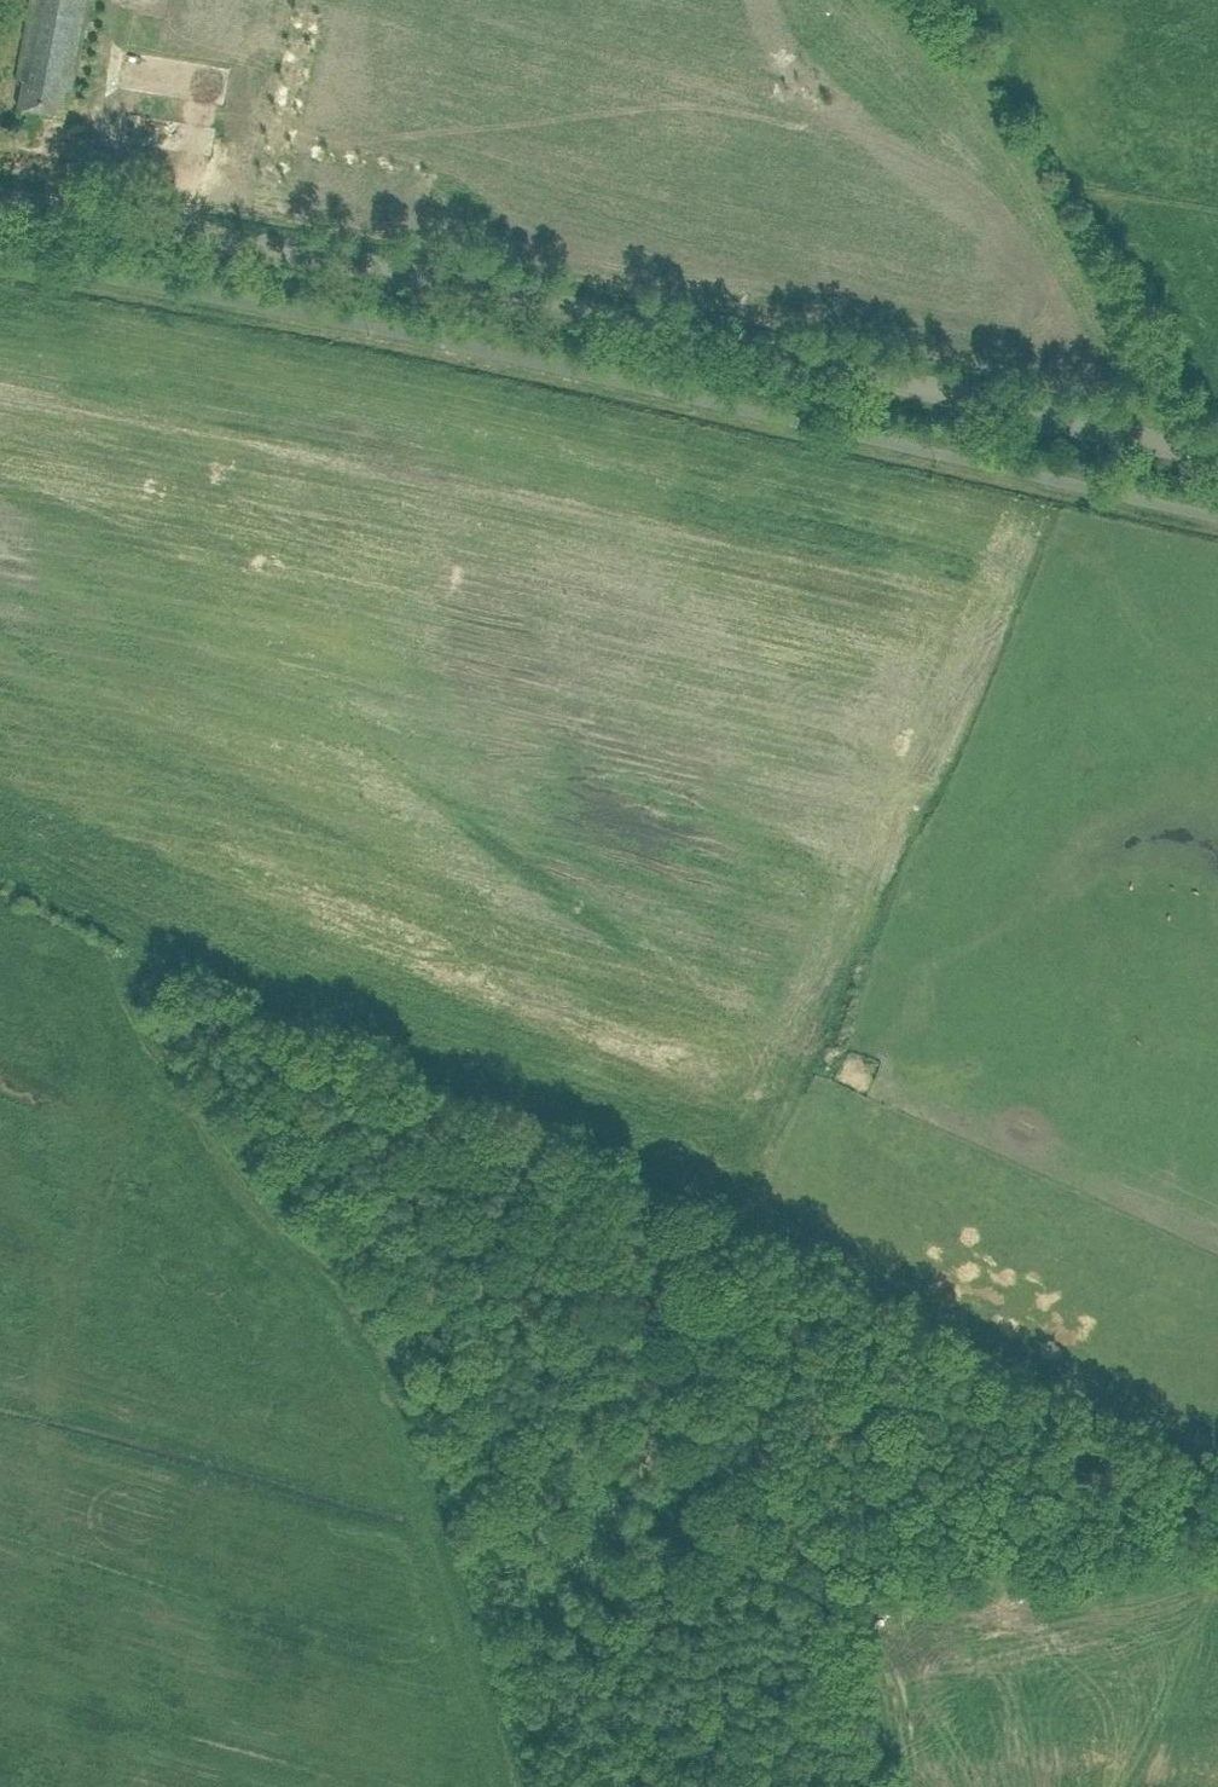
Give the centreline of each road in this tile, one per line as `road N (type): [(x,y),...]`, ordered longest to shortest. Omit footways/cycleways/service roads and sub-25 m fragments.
road 1 (unclassified): [(1217,457),(518,299),(0,199)]
road 2 (track): [(518,1786),(413,1455),(387,1398),(314,1286),(183,1123),(151,1068),(129,1015),(136,936)]

